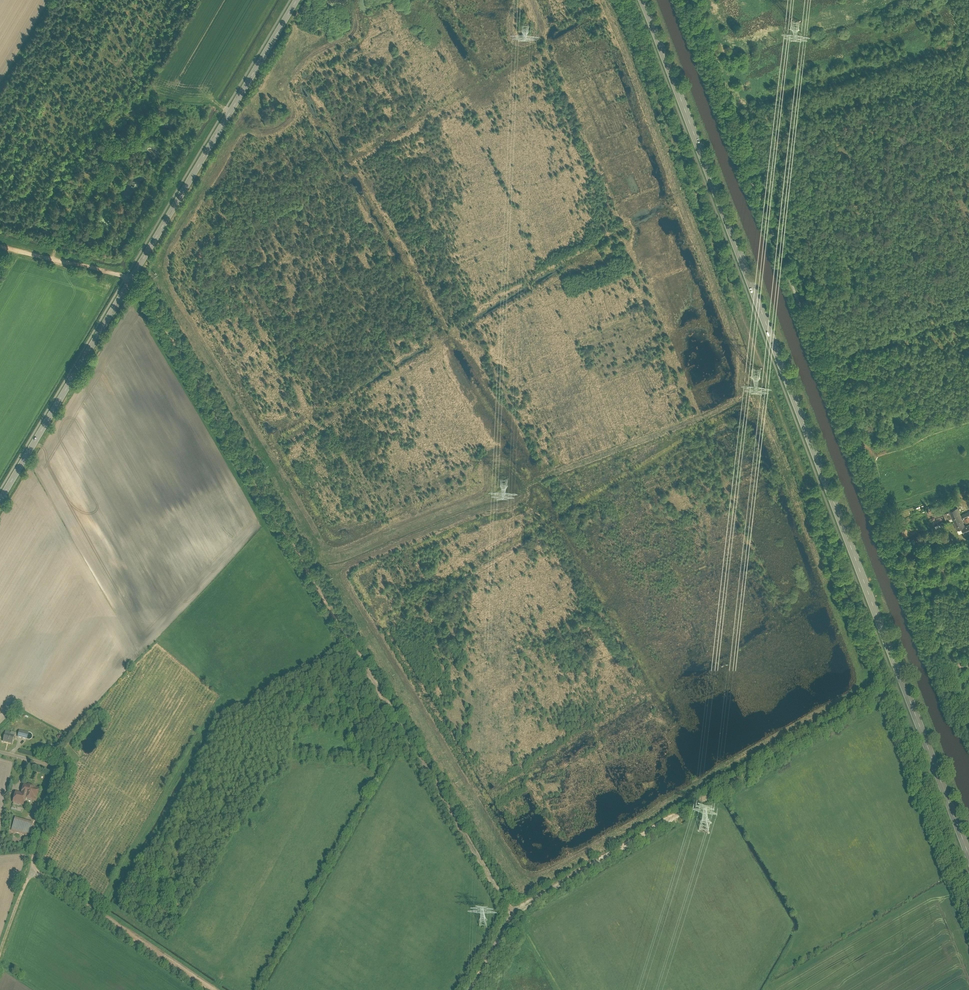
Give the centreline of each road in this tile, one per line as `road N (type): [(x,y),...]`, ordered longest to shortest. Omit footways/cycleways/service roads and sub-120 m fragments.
road 1 (track): [(467,989),(512,911),(885,690),(622,0)]
road 2 (primary): [(642,0),(968,858)]
road 3 (track): [(512,911),(133,275),(0,243)]
road 4 (unclassified): [(684,0),(968,722)]
road 5 (tertiary): [(0,500),(295,0)]
road 6 (track): [(33,870),(211,989)]
road 7 (unclassified): [(0,752),(62,769),(29,874)]

